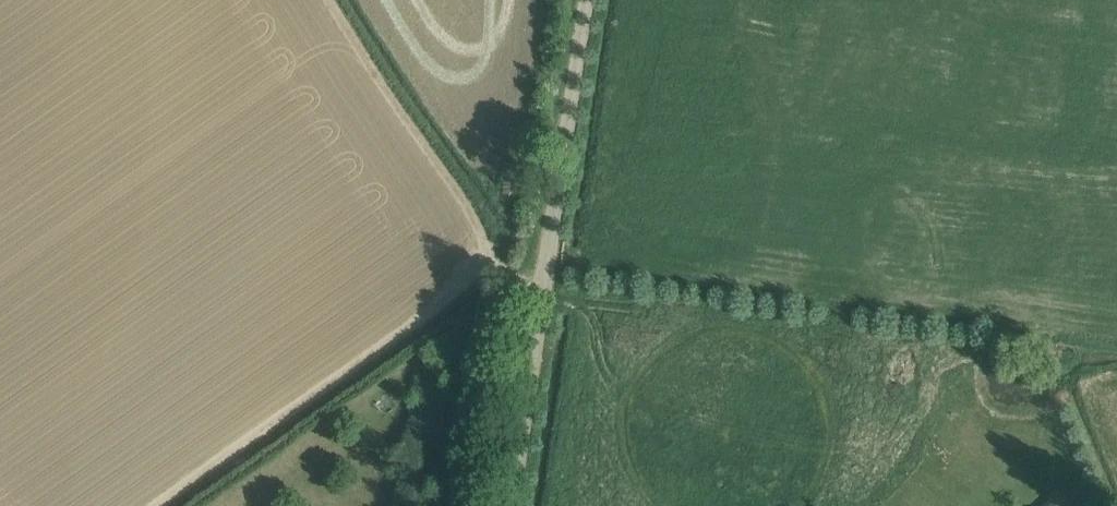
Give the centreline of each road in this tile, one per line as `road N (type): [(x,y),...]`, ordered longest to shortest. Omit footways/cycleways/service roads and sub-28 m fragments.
road 1 (unclassified): [(514,505),(586,0)]

